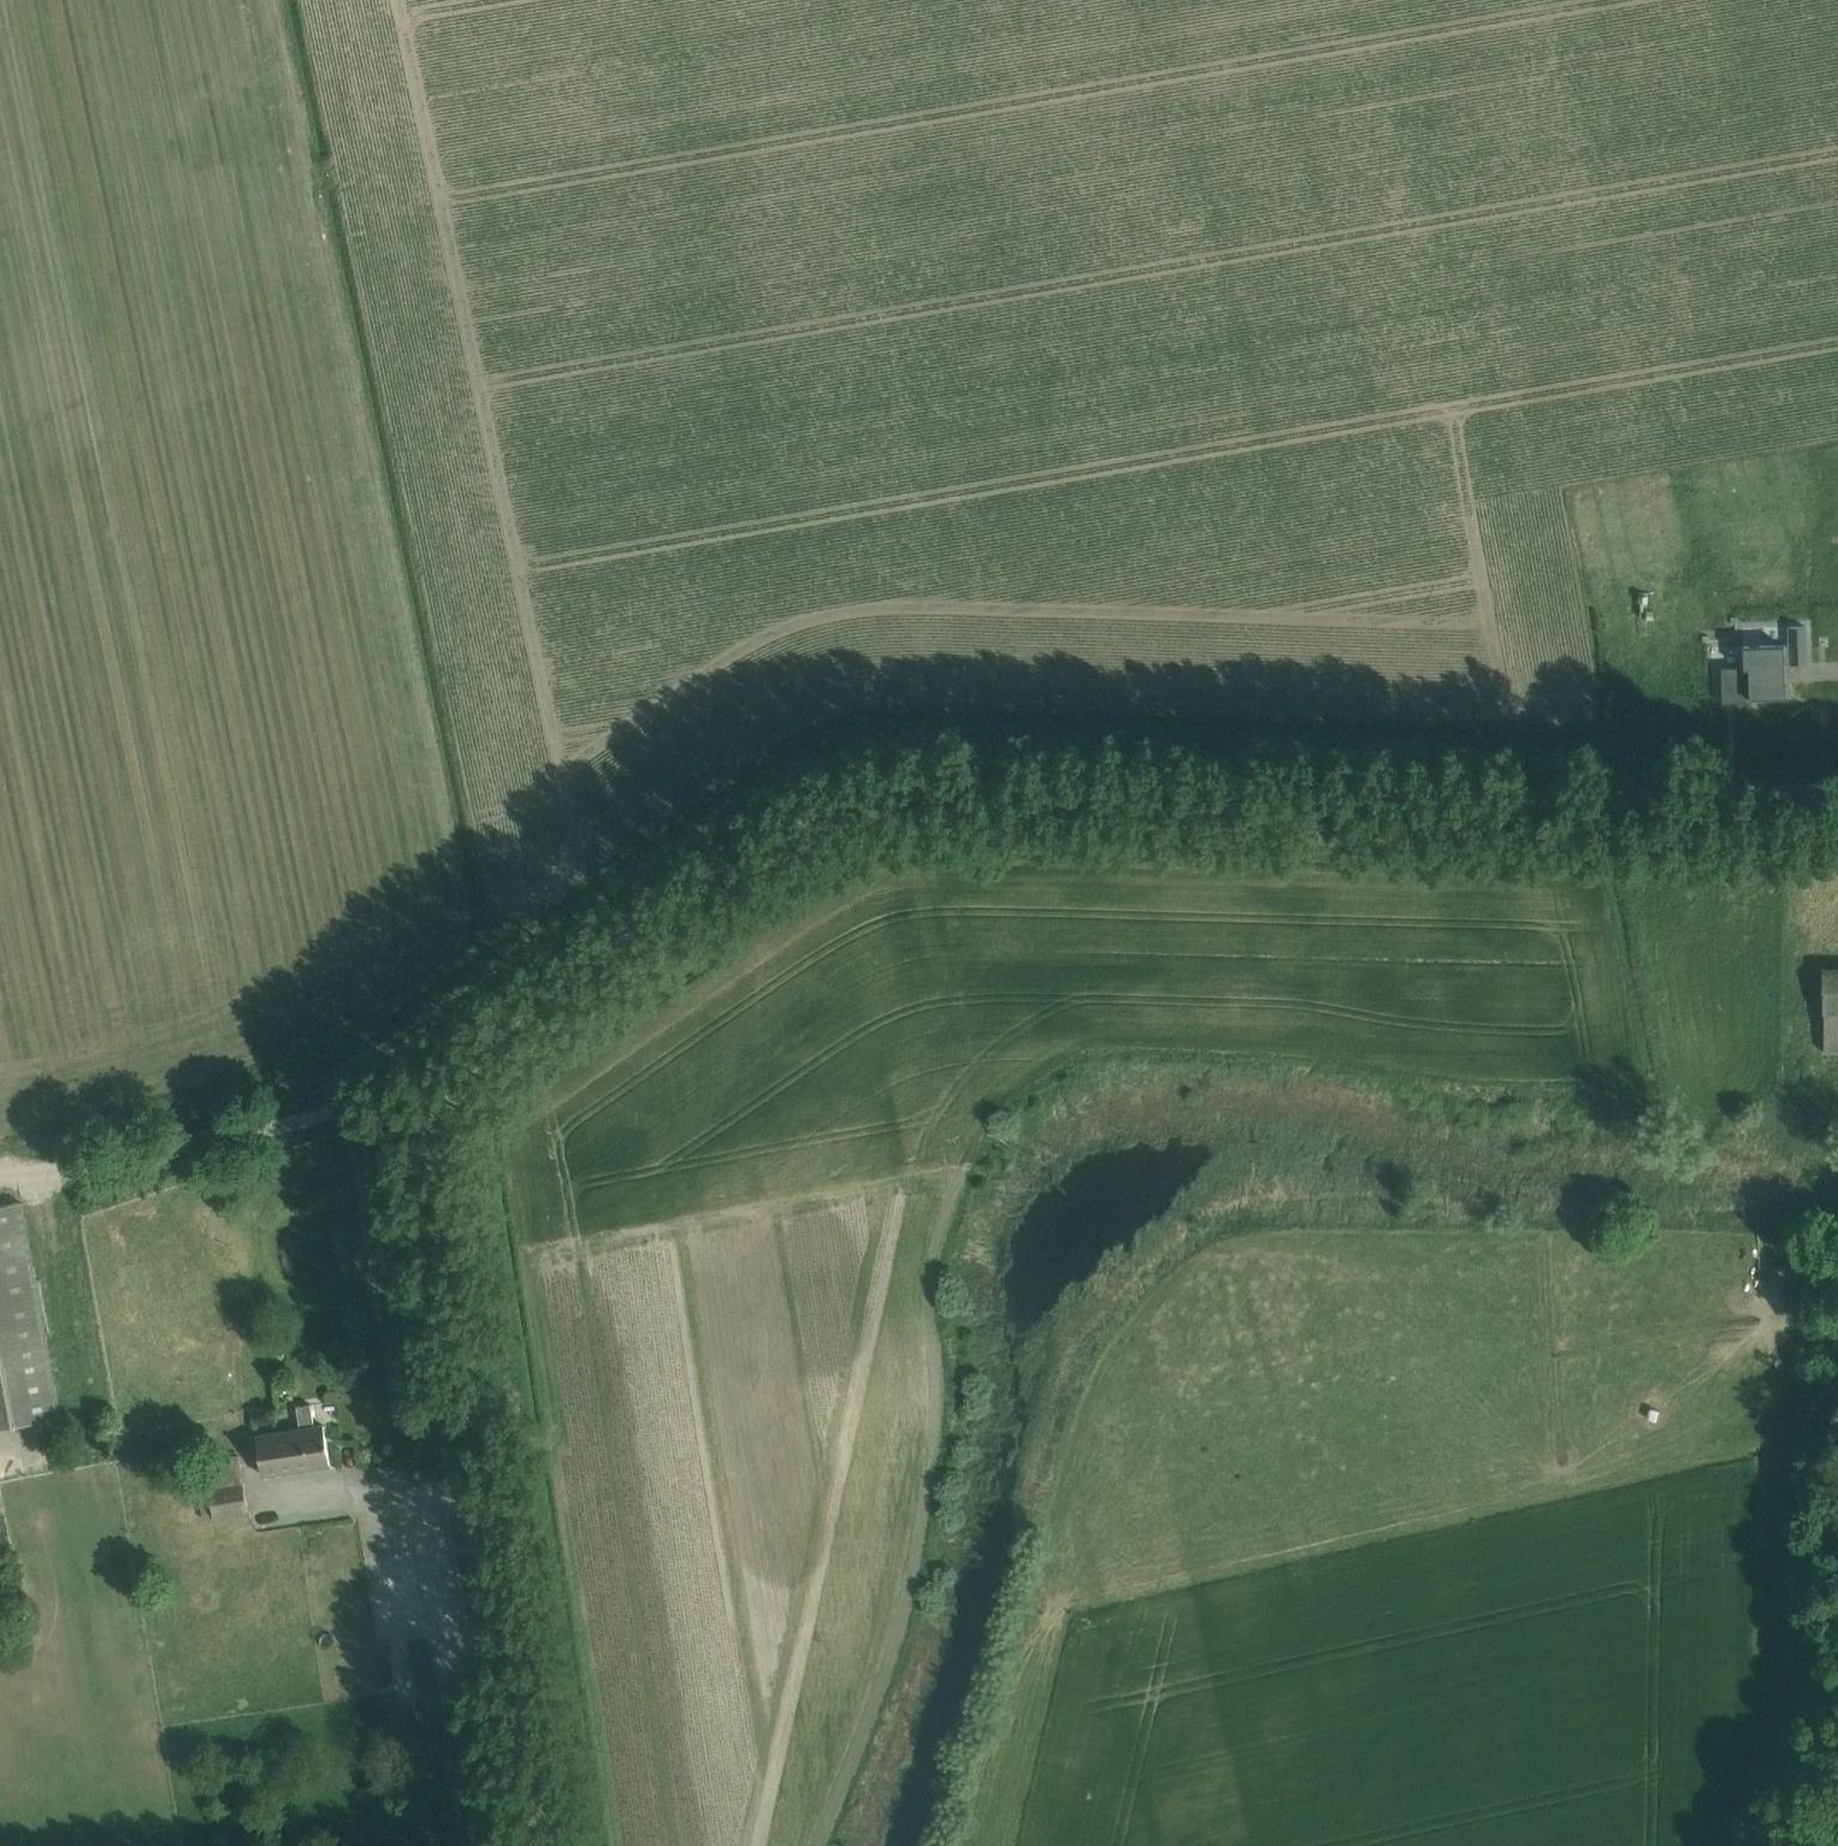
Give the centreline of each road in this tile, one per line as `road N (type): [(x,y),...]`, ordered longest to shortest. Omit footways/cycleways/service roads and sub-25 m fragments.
road 1 (unclassified): [(546,1845),(433,1135),(465,1072),(509,1018),(802,817),(887,784),(933,778),(1502,799),(1837,793)]

